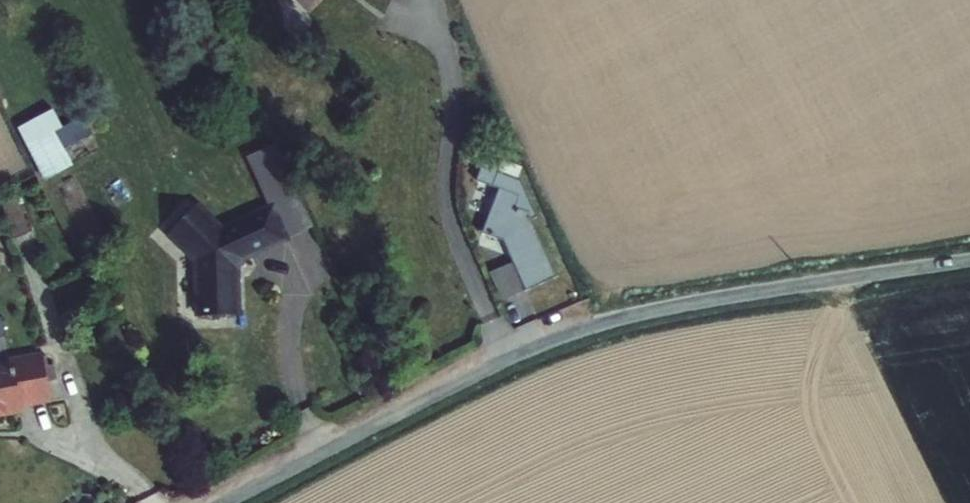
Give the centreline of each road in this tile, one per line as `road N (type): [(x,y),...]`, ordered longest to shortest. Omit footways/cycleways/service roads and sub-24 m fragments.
road 1 (unclassified): [(227,502),(510,359),(622,319)]
road 2 (unclassified): [(969,261),(622,319)]

